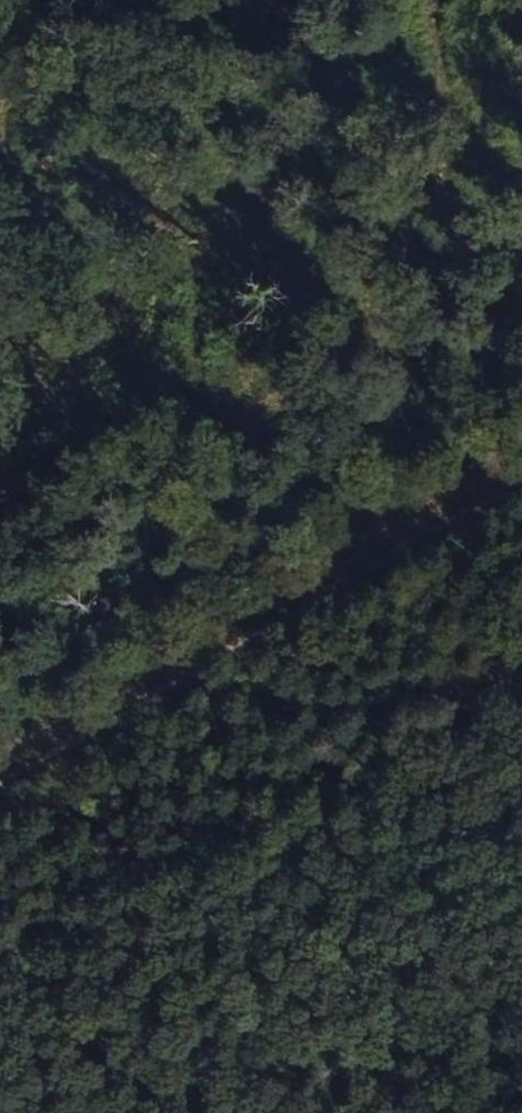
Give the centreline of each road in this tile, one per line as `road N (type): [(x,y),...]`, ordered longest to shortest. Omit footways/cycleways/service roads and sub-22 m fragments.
road 1 (track): [(0,797),(521,485)]

